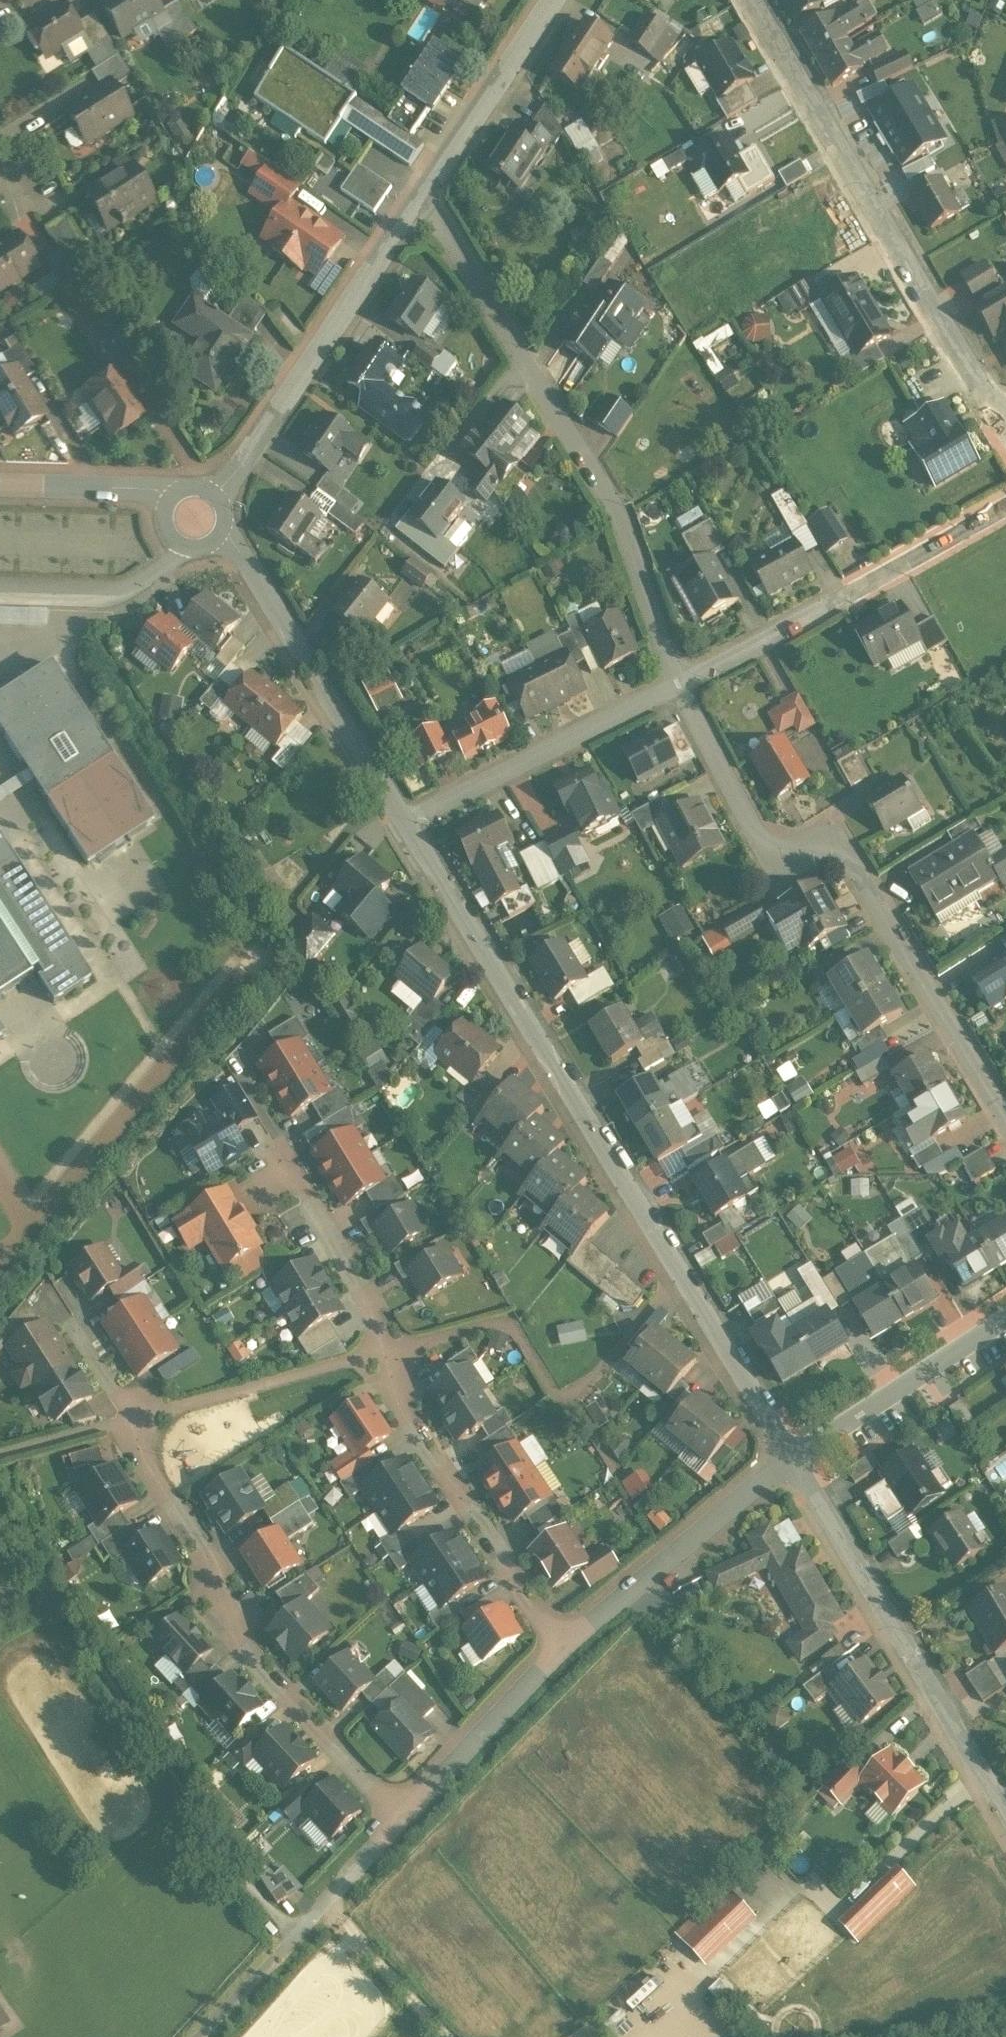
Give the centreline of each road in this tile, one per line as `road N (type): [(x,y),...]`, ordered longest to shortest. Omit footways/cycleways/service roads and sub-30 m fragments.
road 1 (residential): [(794,1463),(403,819)]
road 2 (residential): [(676,681),(607,489),(418,182)]
road 3 (residential): [(1005,1116),(852,855),(772,829),(676,681)]
road 4 (residential): [(403,1821),(243,1643),(132,1420)]
road 5 (residential): [(763,0),(1003,421)]
road 6 (residential): [(1005,1817),(794,1463)]
road 7 (residential): [(418,182),(218,496)]
road 8 (residential): [(1005,508),(676,681)]
road 9 (residential): [(561,1649),(400,1400),(387,1352)]
road 10 (residential): [(403,819),(223,533)]
road 11 (residential): [(676,681),(403,819)]
road 12 (residential): [(561,1649),(794,1463)]
road 13 (residential): [(199,2036),(403,1821)]
road 14 (residential): [(132,1420),(387,1352)]
road 15 (residential): [(794,1463),(1005,1324)]
road 16 (residential): [(403,1821),(561,1649)]
road 17 (residential): [(387,1352),(375,1310),(285,1159)]
road 18 (residential): [(418,182),(540,0)]
road 19 (residential): [(173,496),(0,485)]

